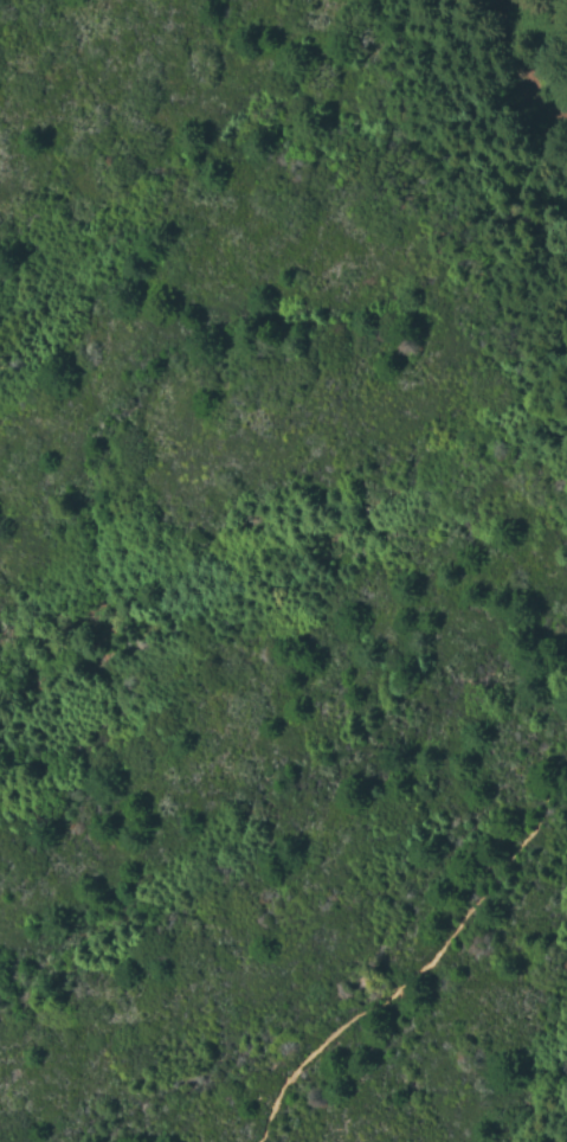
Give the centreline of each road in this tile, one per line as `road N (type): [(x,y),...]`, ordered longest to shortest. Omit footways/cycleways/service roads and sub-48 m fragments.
road 1 (track): [(481,0),(566,123)]

